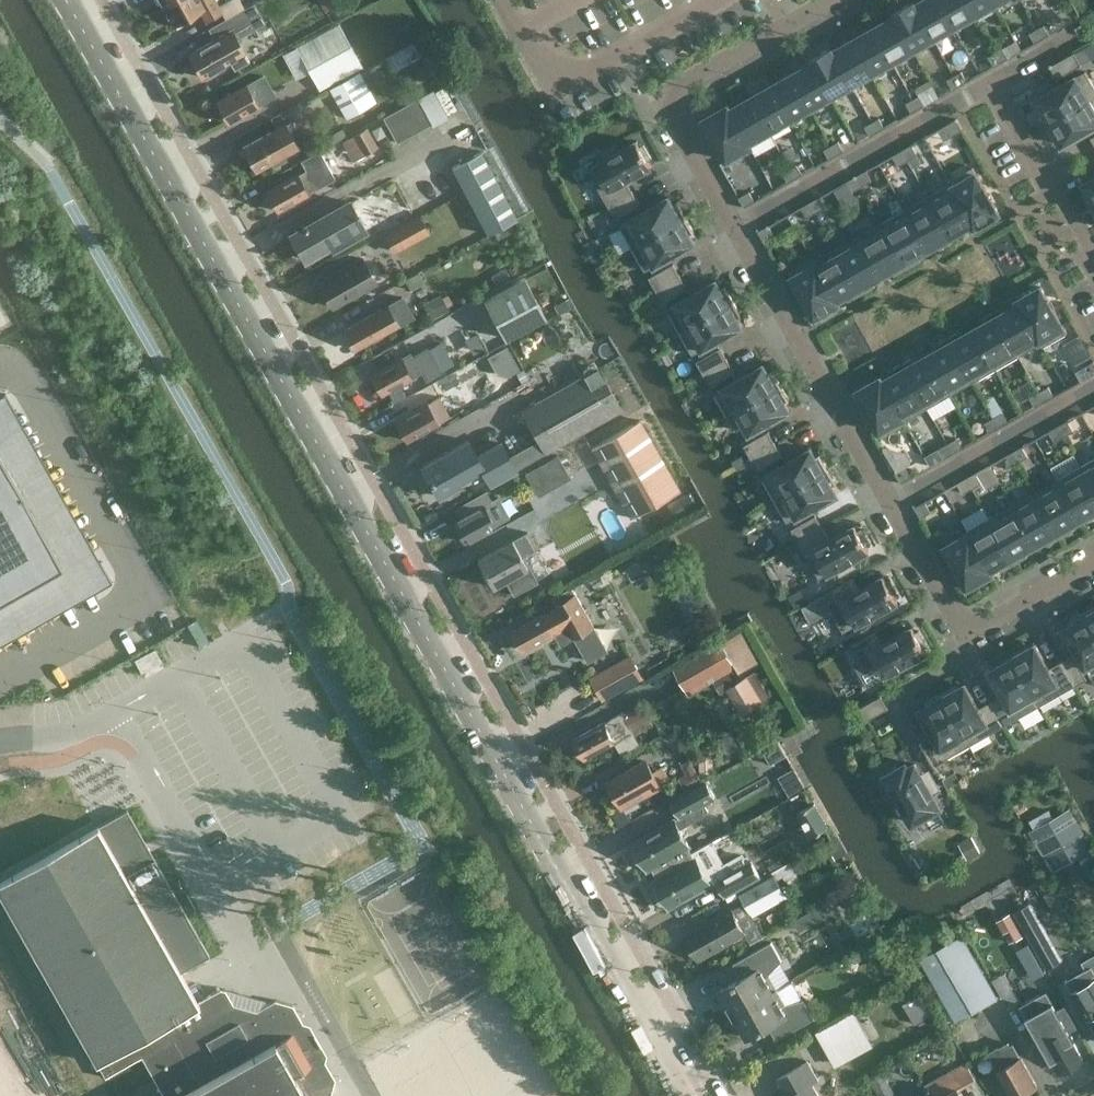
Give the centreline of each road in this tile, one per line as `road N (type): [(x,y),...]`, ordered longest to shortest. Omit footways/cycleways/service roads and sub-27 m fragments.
road 1 (tertiary): [(693,1095),(66,0)]
road 2 (residential): [(736,228),(668,104),(845,0)]
road 3 (residential): [(890,508),(736,228)]
road 4 (residential): [(1093,557),(957,631),(890,508)]
road 5 (residential): [(736,228),(992,88)]
road 6 (residential): [(1093,392),(890,508)]
road 7 (residential): [(1093,264),(992,88)]
road 8 (unclassified): [(114,709),(56,736),(0,741)]

